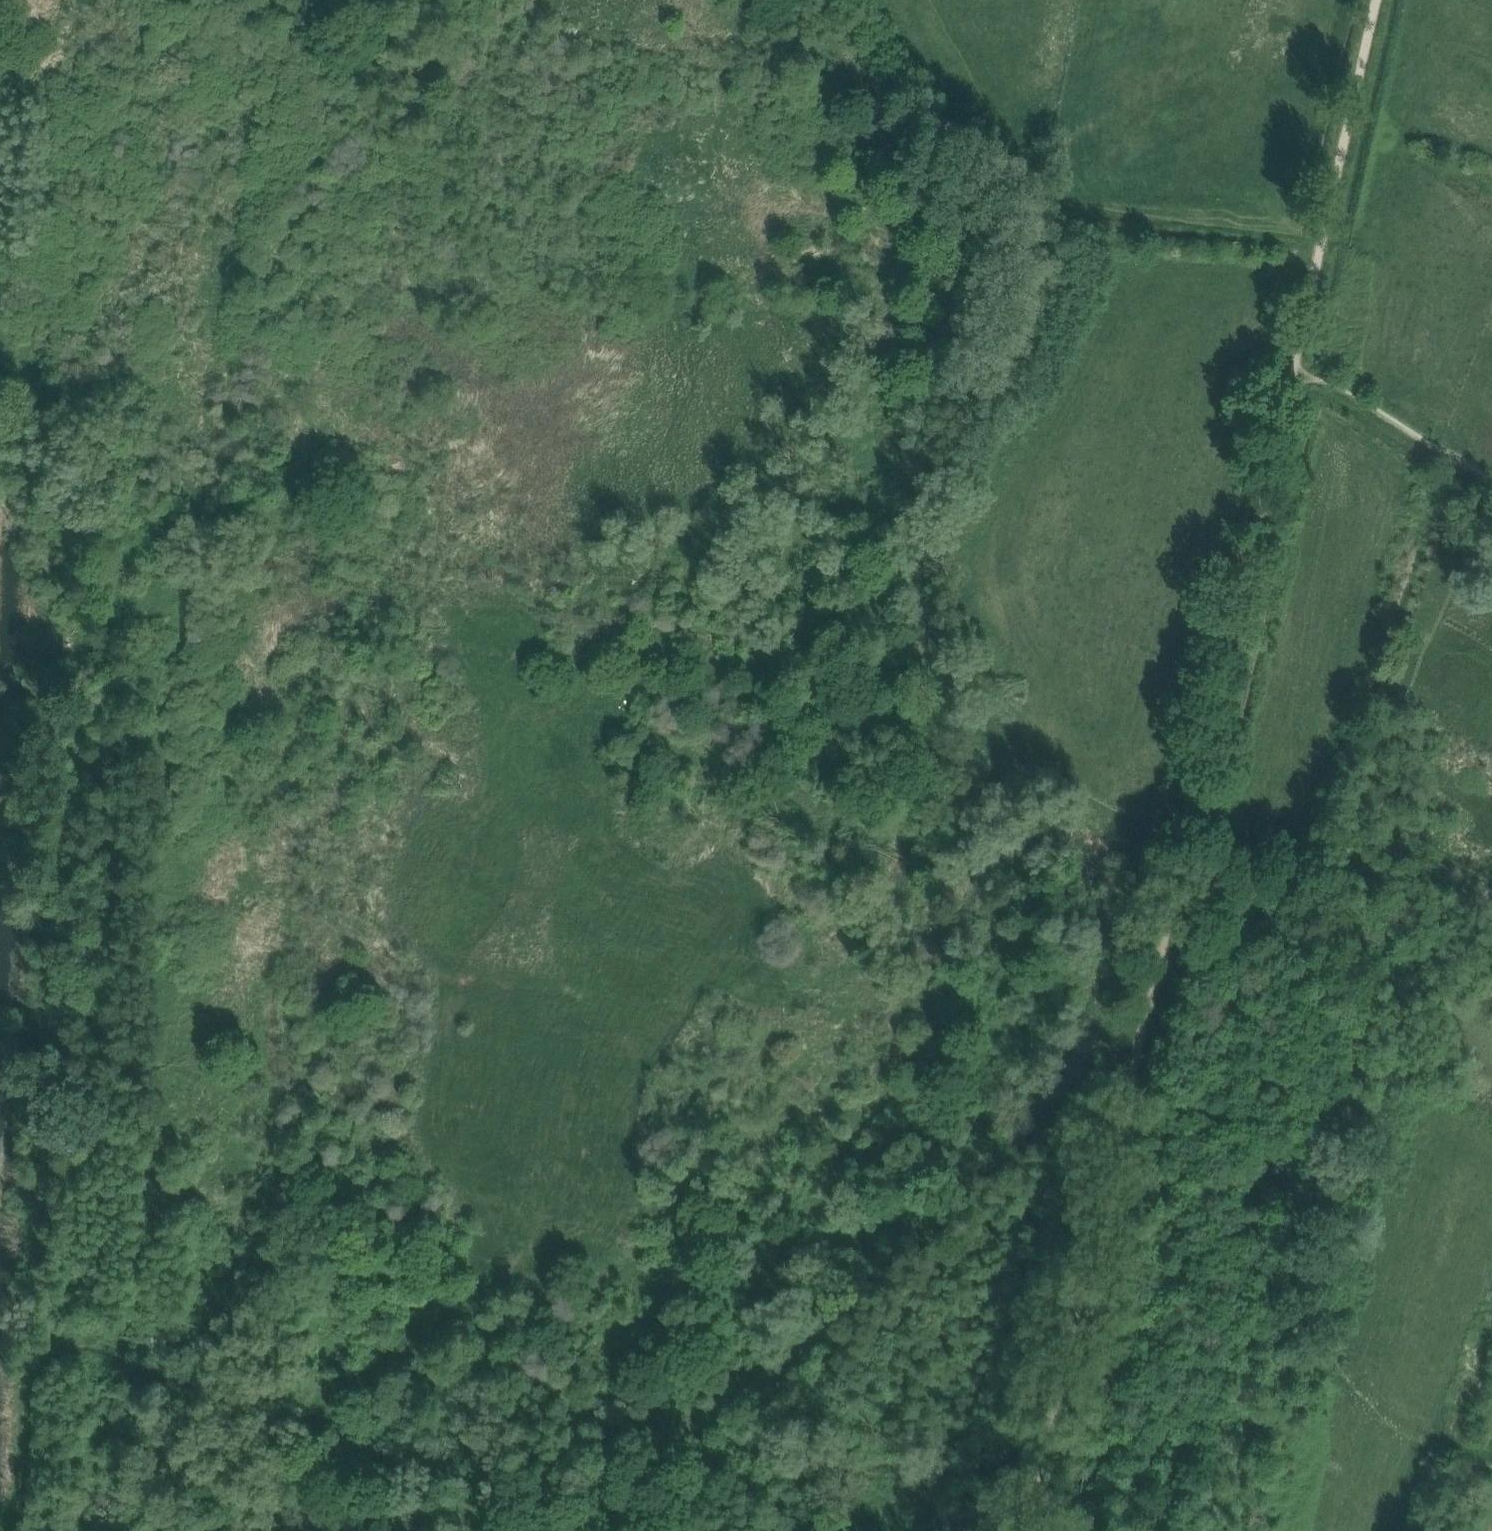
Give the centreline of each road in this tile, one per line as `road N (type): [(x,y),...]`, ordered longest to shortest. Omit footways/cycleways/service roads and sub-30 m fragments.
road 1 (track): [(1030,1530),(1377,0)]
road 2 (track): [(1,1530),(30,1471),(31,1403),(50,1354),(65,1345),(96,1345),(261,1421),(301,1414),(477,1294),(525,1250)]
road 3 (track): [(1491,483),(1334,382),(1295,384)]

